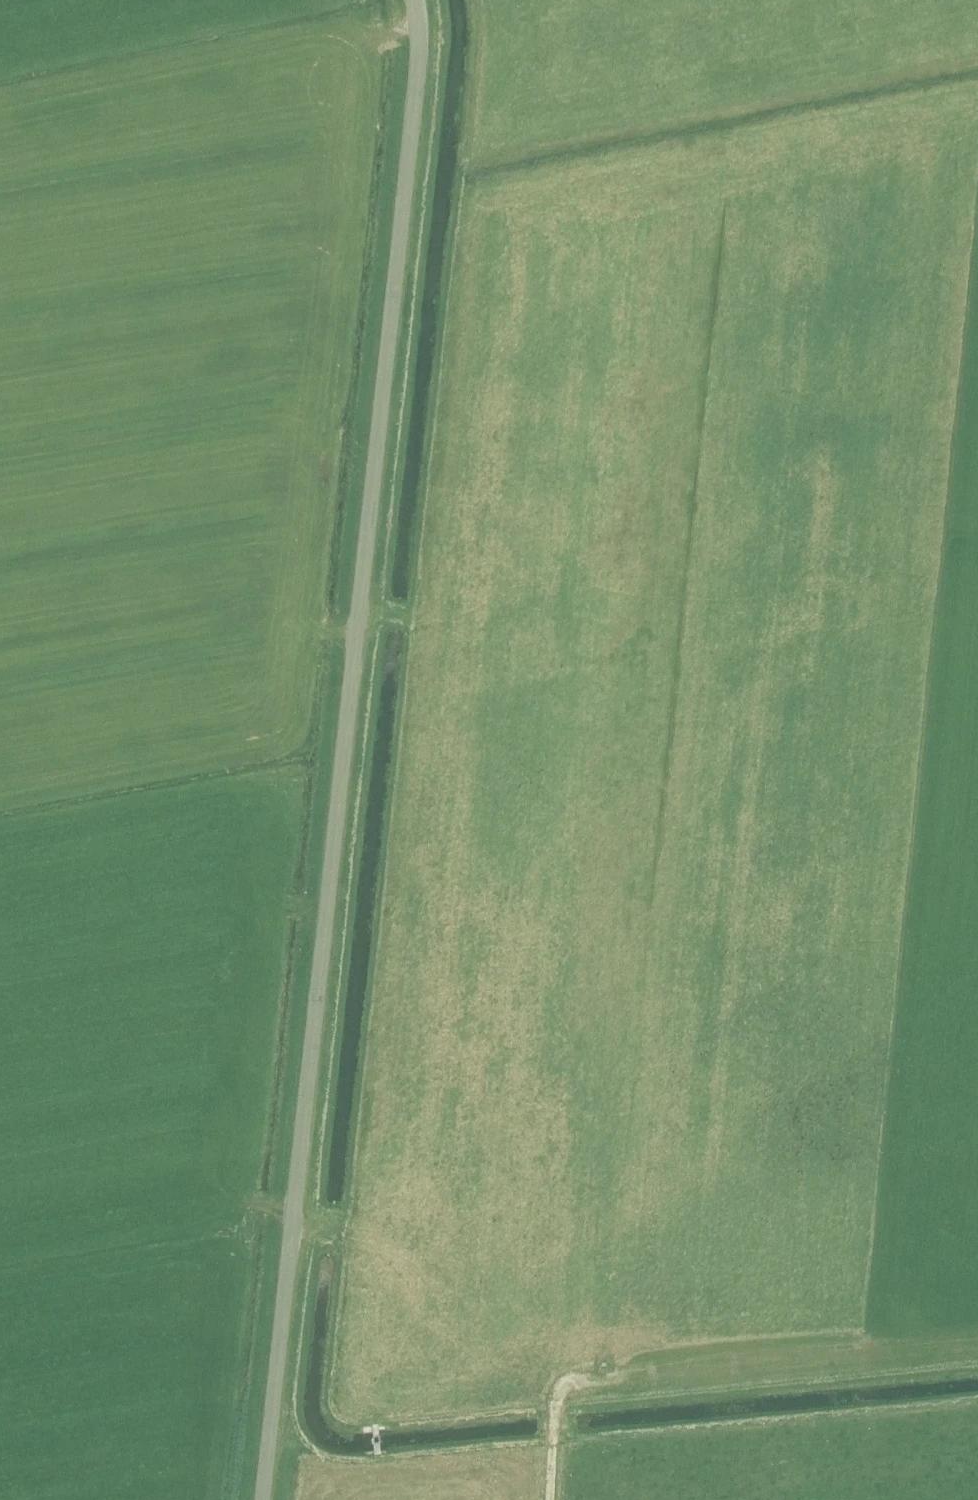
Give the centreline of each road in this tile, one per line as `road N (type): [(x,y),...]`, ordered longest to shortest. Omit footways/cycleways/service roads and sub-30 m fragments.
road 1 (unclassified): [(265,1499),(419,84),(414,0)]

